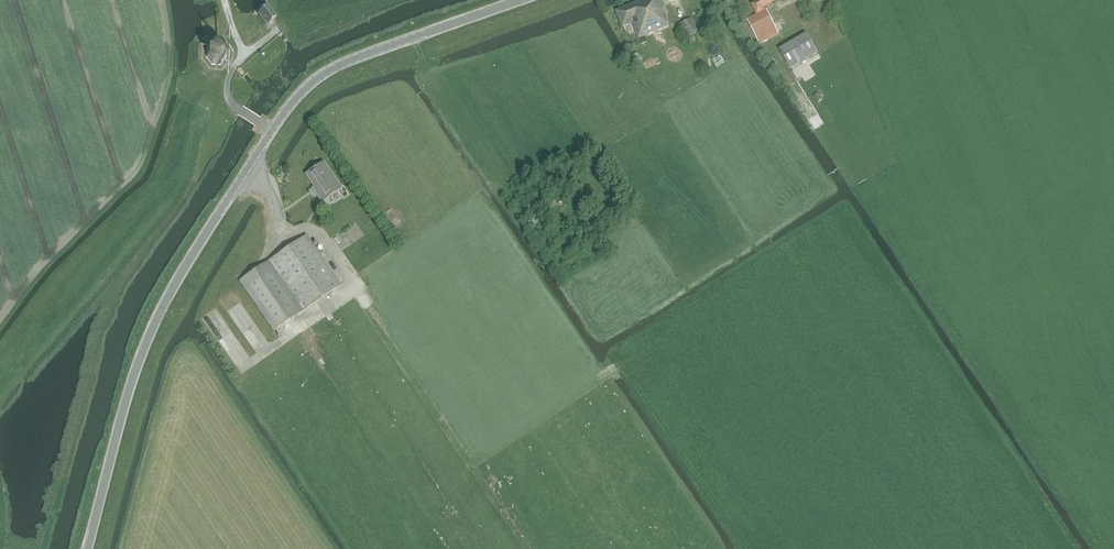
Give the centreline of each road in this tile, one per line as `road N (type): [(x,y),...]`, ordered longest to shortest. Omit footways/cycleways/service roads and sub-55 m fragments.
road 1 (unclassified): [(88,548),(159,315),(298,97),(352,62),(521,0)]

